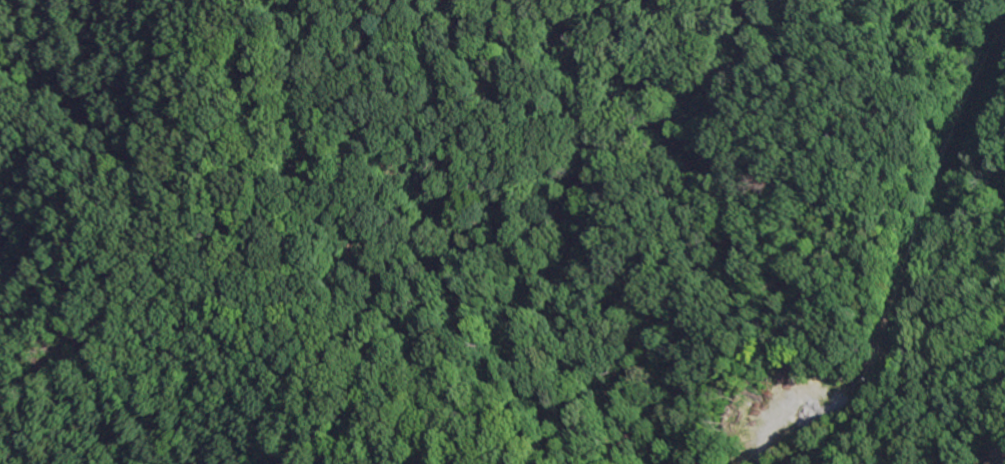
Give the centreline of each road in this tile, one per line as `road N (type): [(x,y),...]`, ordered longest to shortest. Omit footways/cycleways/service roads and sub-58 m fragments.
road 1 (residential): [(829,463),(982,380),(1004,359)]

